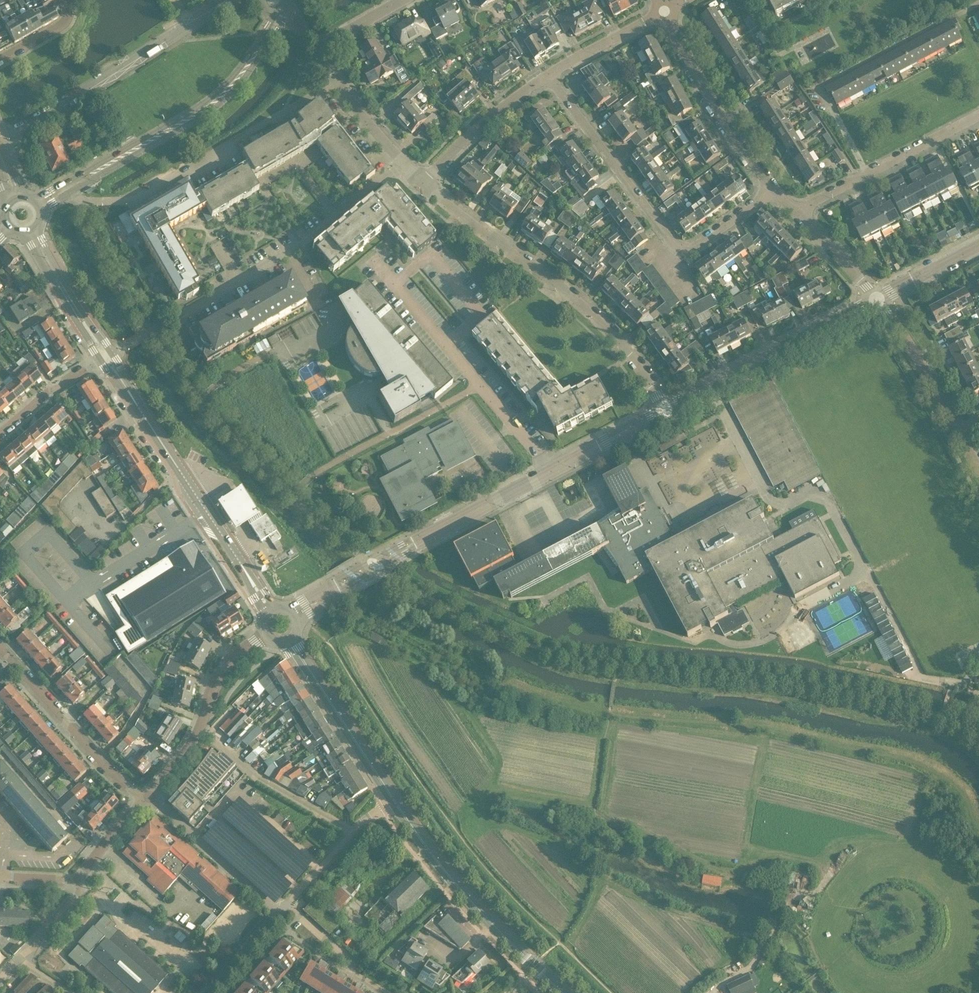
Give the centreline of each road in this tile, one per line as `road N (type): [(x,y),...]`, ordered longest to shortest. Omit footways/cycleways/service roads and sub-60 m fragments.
road 1 (residential): [(670,410),(569,294),(425,183)]
road 2 (residential): [(774,191),(695,246),(681,247),(550,76)]
road 3 (residential): [(105,357),(304,241),(377,183)]
road 4 (residential): [(70,187),(78,200),(133,201),(288,110),(322,60)]
road 5 (tertiary): [(273,608),(105,357)]
road 6 (residential): [(297,615),(375,563),(555,472)]
road 7 (tertiary): [(70,187),(210,107),(281,15),(275,0)]
road 8 (residential): [(375,261),(555,472)]
road 9 (residential): [(0,144),(235,0)]
road 10 (track): [(595,810),(715,871),(735,873),(772,855),(819,864),(828,878)]
road 11 (residential): [(670,410),(881,297)]
road 12 (residential): [(774,191),(702,86),(664,11)]
road 13 (residential): [(797,214),(978,117)]
road 14 (tertiary): [(394,802),(290,641)]
road 15 (residential): [(143,801),(14,665)]
road 16 (residential): [(353,832),(250,772),(199,730)]
road 17 (residential): [(3,877),(79,879),(143,801)]
road 18 (residential): [(425,183),(474,131),(550,76)]
road 19 (residential): [(425,183),(322,60)]
road 20 (tertiary): [(492,925),(394,802)]
road 21 (residential): [(964,429),(881,297)]
road 22 (tertiary): [(105,357),(32,233)]
road 23 (residential): [(550,76),(664,11)]
road 24 (residential): [(555,472),(670,410)]
road 25 (residential): [(0,432),(105,357)]
road 26 (residential): [(199,730),(222,668),(265,634)]

